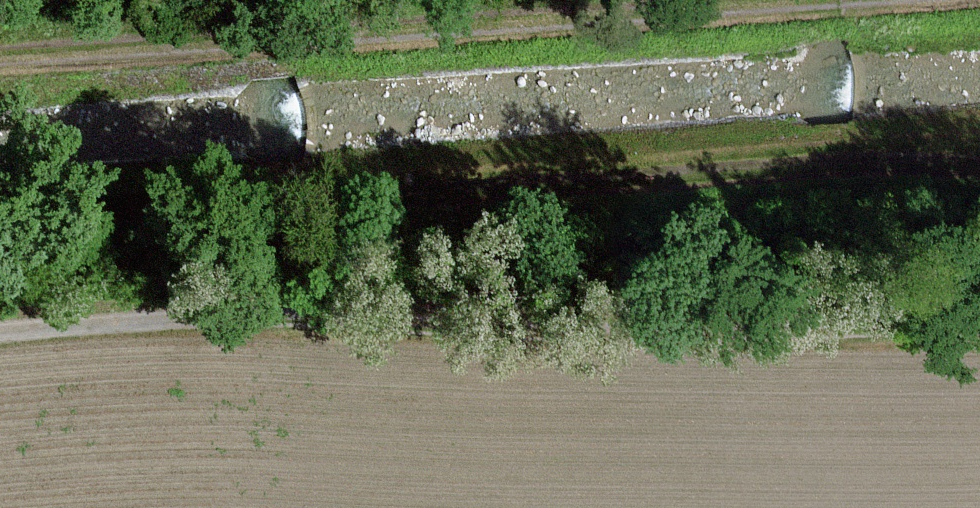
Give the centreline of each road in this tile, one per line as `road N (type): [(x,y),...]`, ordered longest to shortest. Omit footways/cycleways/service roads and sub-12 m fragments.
road 1 (track): [(979,151),(0,231)]
road 2 (track): [(979,330),(631,333),(137,316),(0,328)]
road 3 (track): [(942,0),(0,64)]

